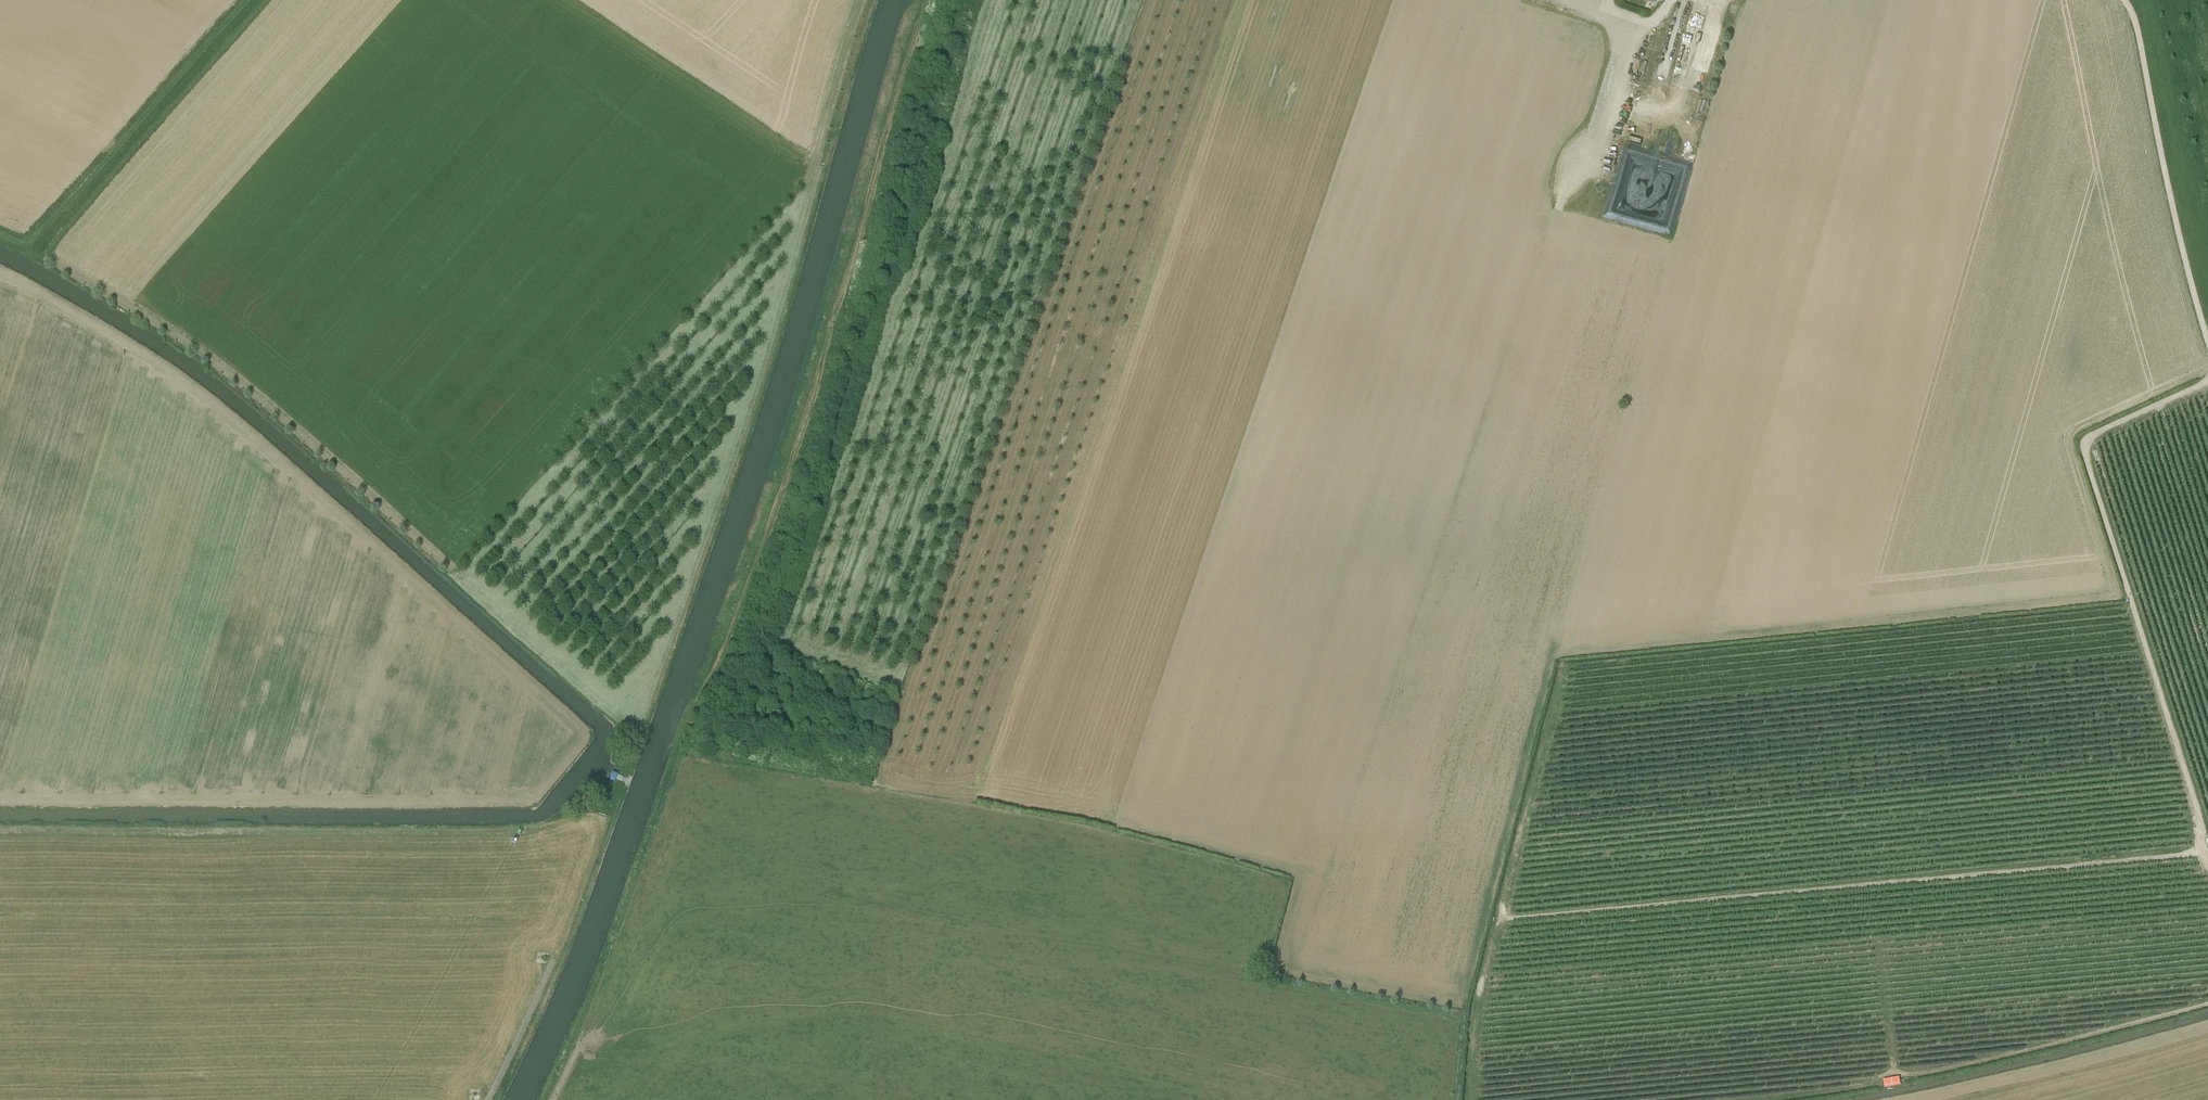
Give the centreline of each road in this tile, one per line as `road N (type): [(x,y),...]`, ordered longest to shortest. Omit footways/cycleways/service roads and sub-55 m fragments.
road 1 (track): [(2207,382),(2086,446),(2207,846)]
road 2 (track): [(2126,0),(2207,343)]
road 3 (track): [(2207,1003),(1914,1074),(1893,1073),(1892,1063)]
road 4 (track): [(487,1099),(554,956)]

